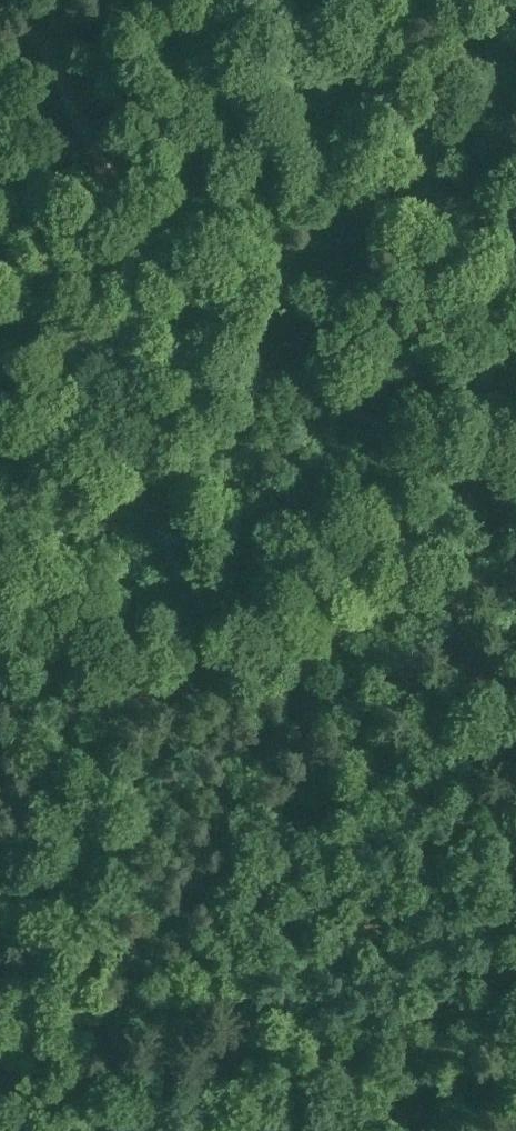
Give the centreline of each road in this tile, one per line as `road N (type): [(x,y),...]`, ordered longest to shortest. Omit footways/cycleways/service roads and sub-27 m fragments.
road 1 (track): [(342,413),(184,266),(50,74),(11,0)]
road 2 (track): [(342,413),(0,308)]
road 3 (track): [(416,1130),(515,825)]
road 4 (track): [(342,413),(515,481)]

